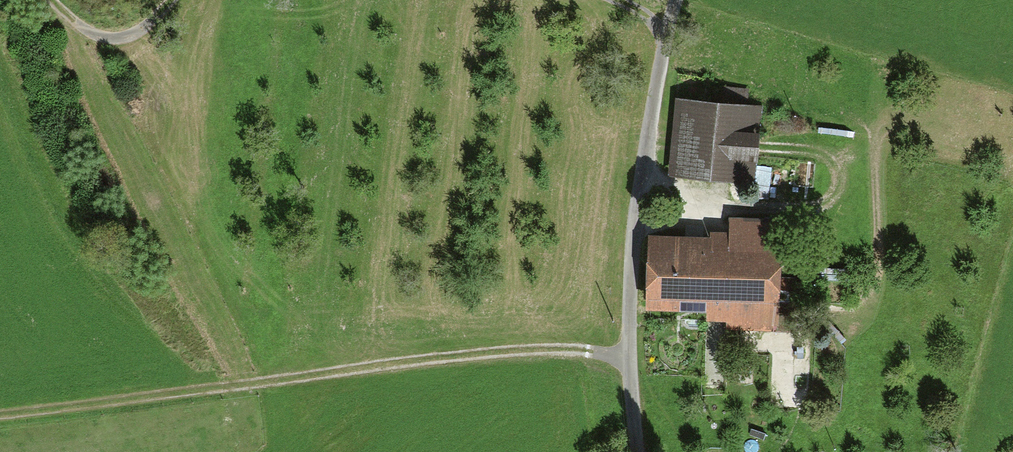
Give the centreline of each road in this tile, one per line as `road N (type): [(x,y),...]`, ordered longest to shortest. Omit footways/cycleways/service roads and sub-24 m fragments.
road 1 (track): [(0,421),(510,351),(627,355)]
road 2 (residential): [(632,451),(625,263),(671,0)]
road 3 (track): [(170,0),(138,33),(103,38),(52,0)]

